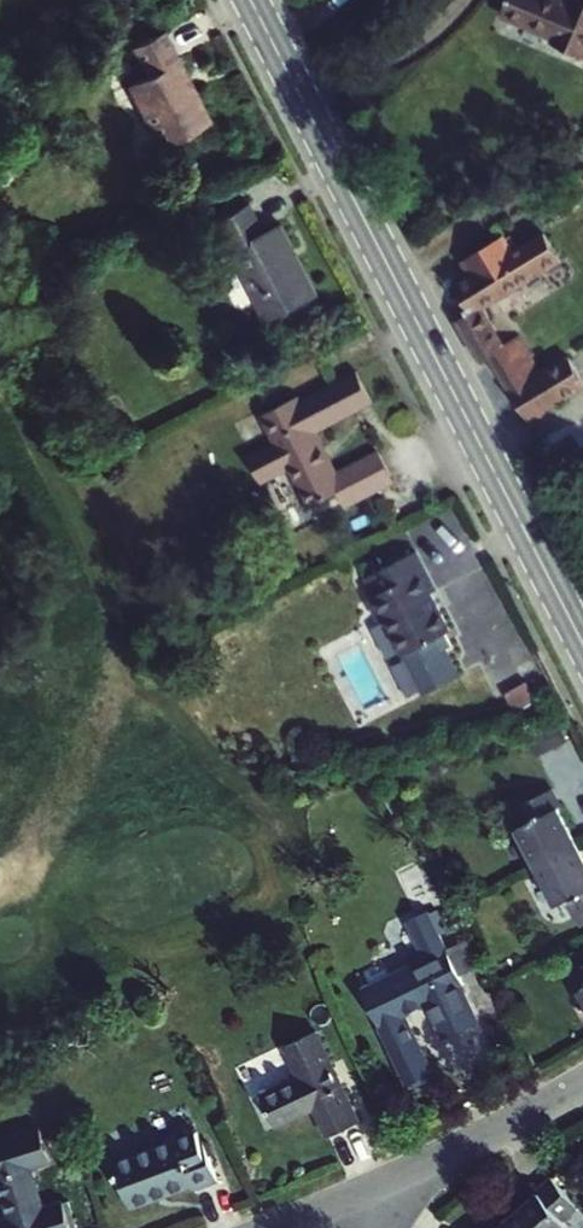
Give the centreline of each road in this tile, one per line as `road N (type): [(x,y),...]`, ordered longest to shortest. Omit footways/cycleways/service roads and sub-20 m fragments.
road 1 (secondary): [(250,0),(582,643)]
road 2 (residential): [(582,1081),(398,1177)]
road 3 (residential): [(398,1177),(276,1227)]

